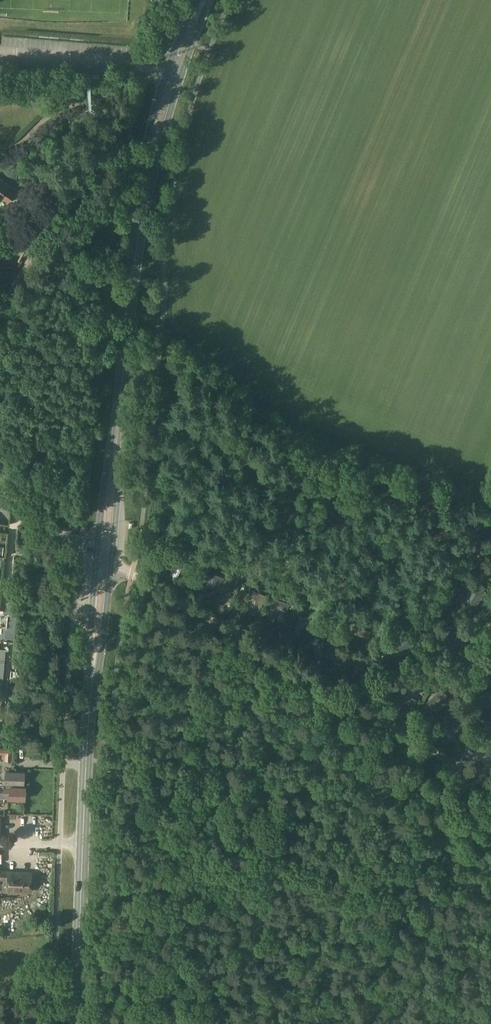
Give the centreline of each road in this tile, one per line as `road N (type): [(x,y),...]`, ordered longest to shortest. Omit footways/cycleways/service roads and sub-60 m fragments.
road 1 (secondary): [(104,558),(149,172),(204,0)]
road 2 (secondary): [(76,1023),(104,558)]
road 3 (track): [(490,786),(152,584)]
road 4 (unclassified): [(104,558),(0,491)]

